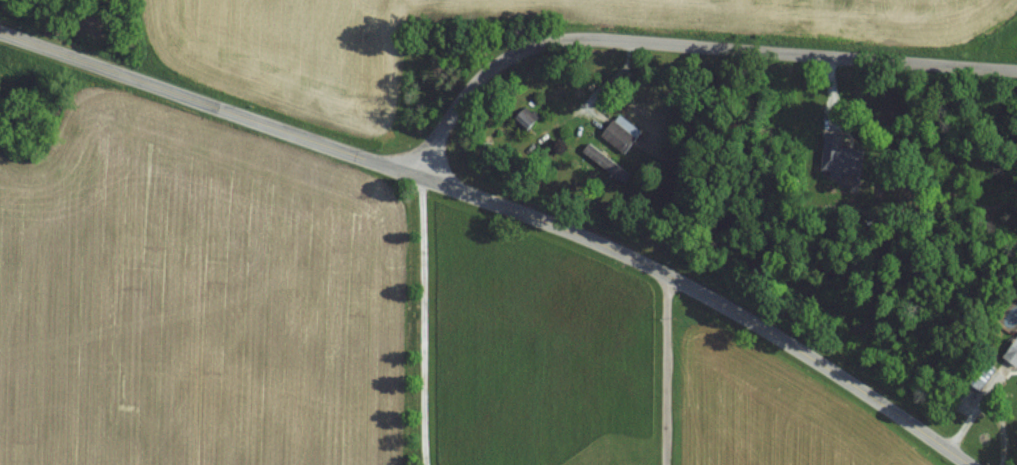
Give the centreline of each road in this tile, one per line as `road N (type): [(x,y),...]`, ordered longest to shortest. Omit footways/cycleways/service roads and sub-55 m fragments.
road 1 (tertiary): [(966,464),(832,370),(626,257),(0,31)]
road 2 (residential): [(415,175),(475,85),(503,63),(560,43),(1016,73)]

